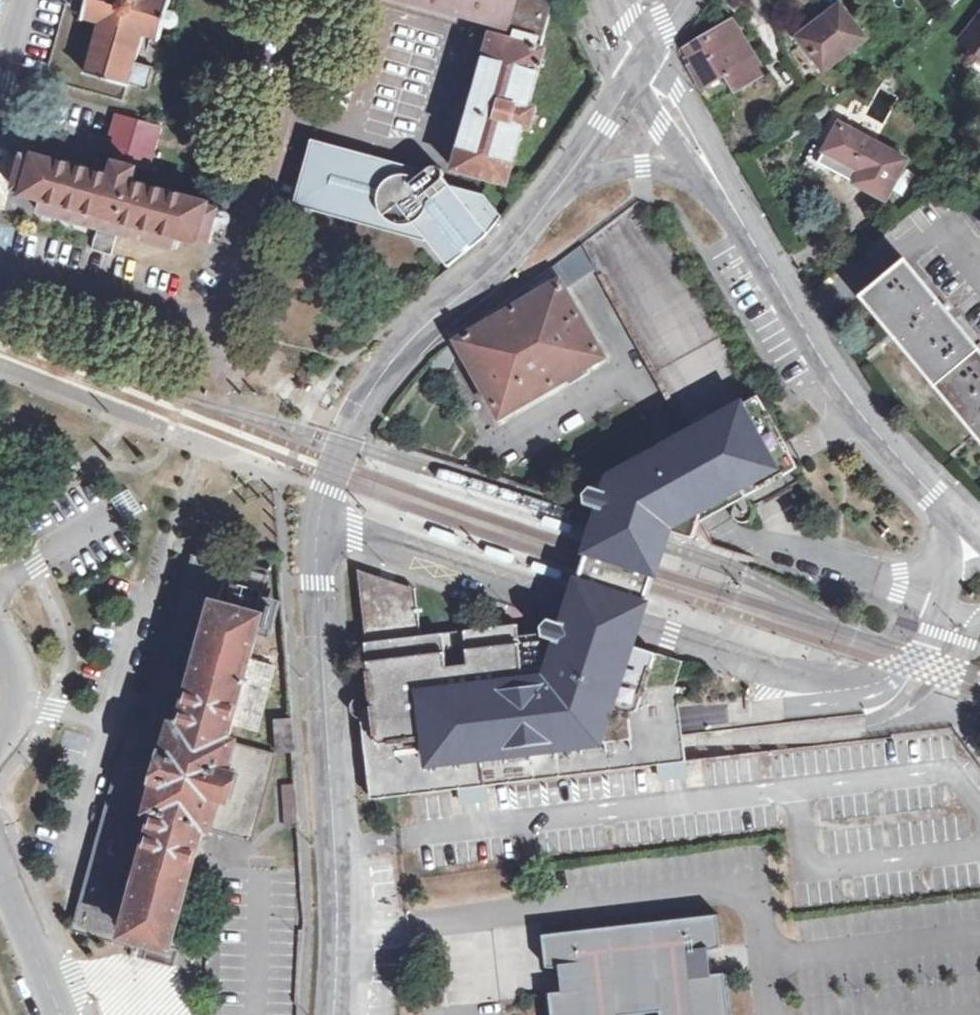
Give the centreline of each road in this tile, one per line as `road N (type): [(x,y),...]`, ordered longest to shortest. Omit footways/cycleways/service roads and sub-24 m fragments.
road 1 (unclassified): [(332,1014),(332,763),(316,557),(331,472),(389,363),(482,281),(574,178)]
road 2 (unclassified): [(722,200),(862,407),(965,525)]
road 3 (unclassified): [(574,178),(641,162),(675,166),(722,200)]
road 4 (unclassified): [(643,65),(722,200)]
road 5 (unclassified): [(0,877),(60,1014)]
road 6 (unclassified): [(574,178),(643,65)]

